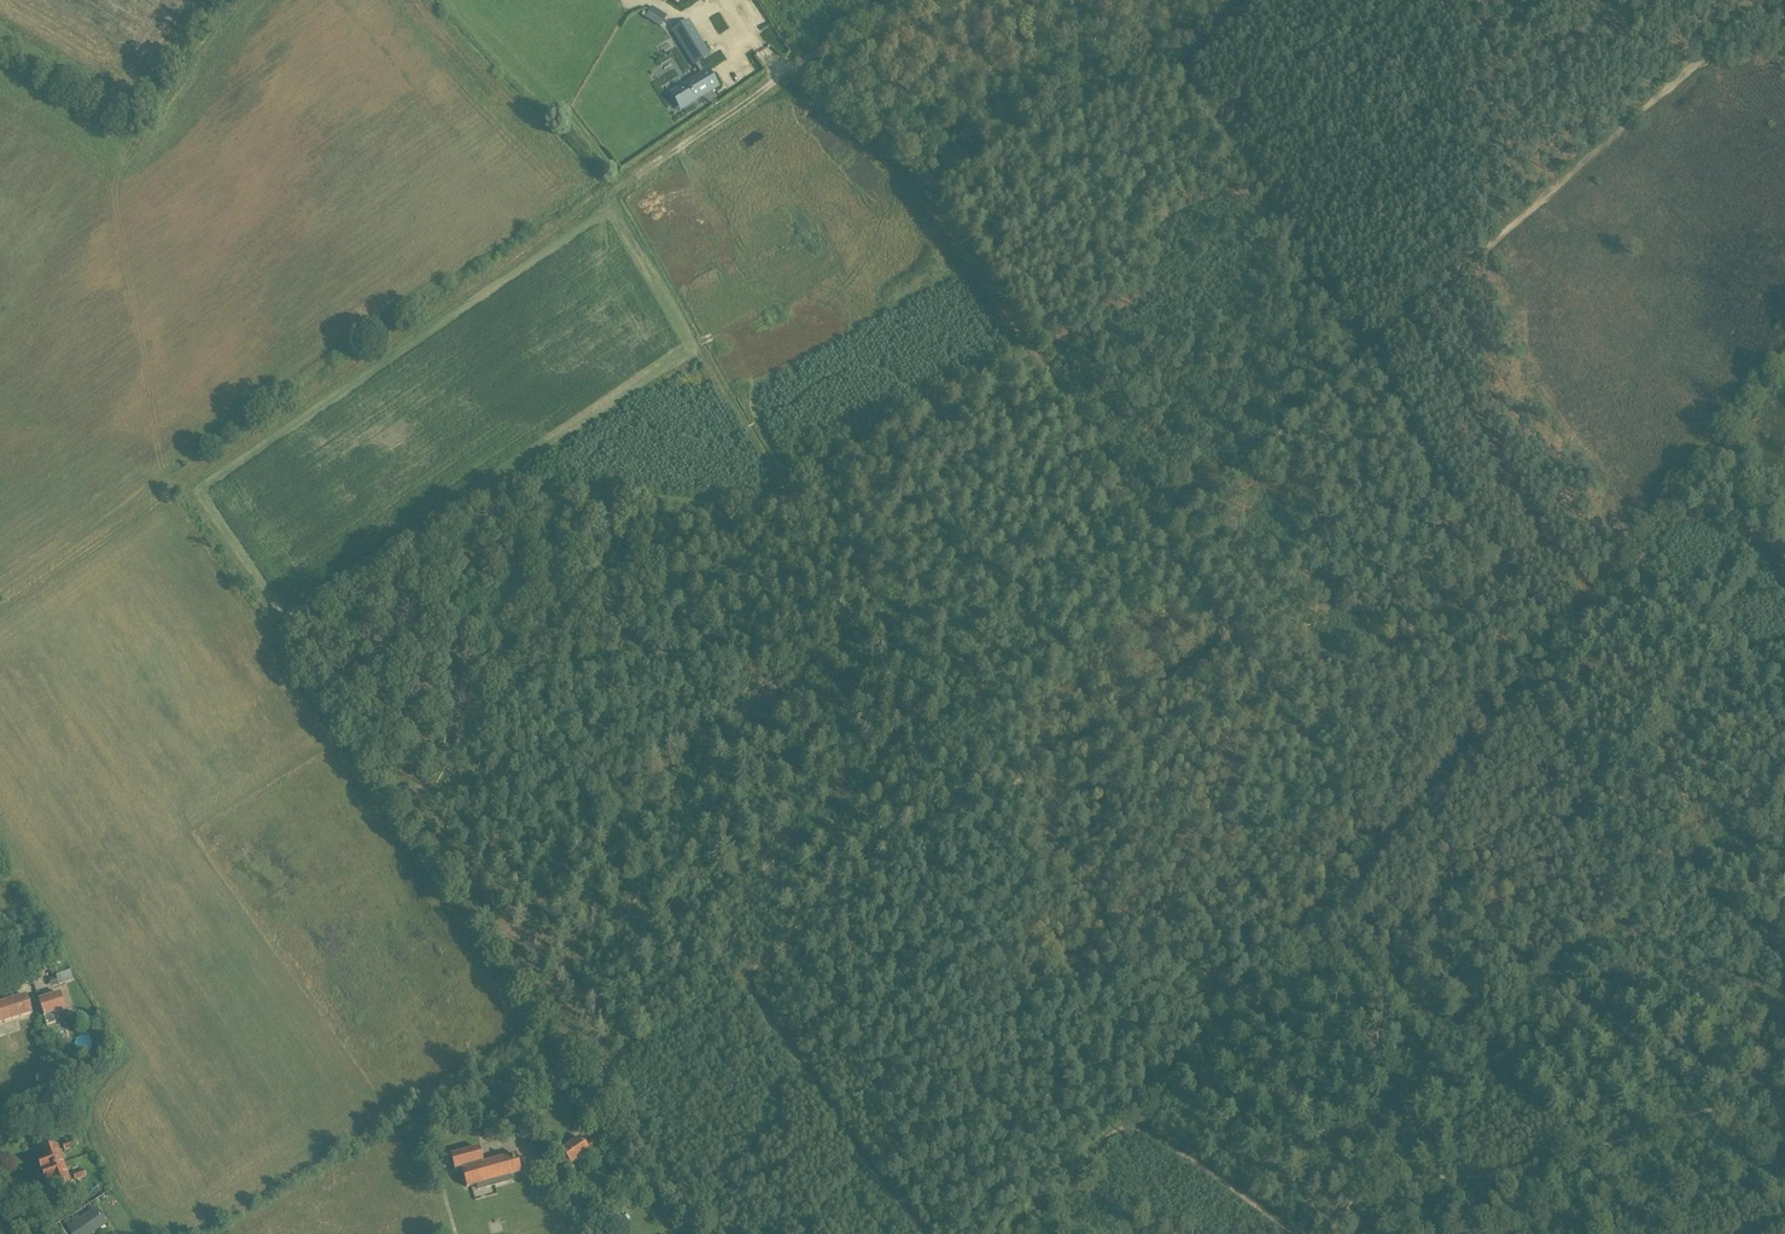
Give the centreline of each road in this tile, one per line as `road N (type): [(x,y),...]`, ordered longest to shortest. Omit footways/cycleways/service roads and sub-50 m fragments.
road 1 (track): [(1784,350),(1371,849),(1118,1126)]
road 2 (track): [(789,71),(930,201),(1371,849)]
road 3 (track): [(0,610),(760,88)]
road 4 (track): [(708,1233),(286,642)]
road 5 (track): [(875,876),(689,609)]
road 6 (track): [(0,396),(169,493)]
road 7 (track): [(596,1072),(746,978)]
road 8 (unclassified): [(596,1233),(512,1112)]

